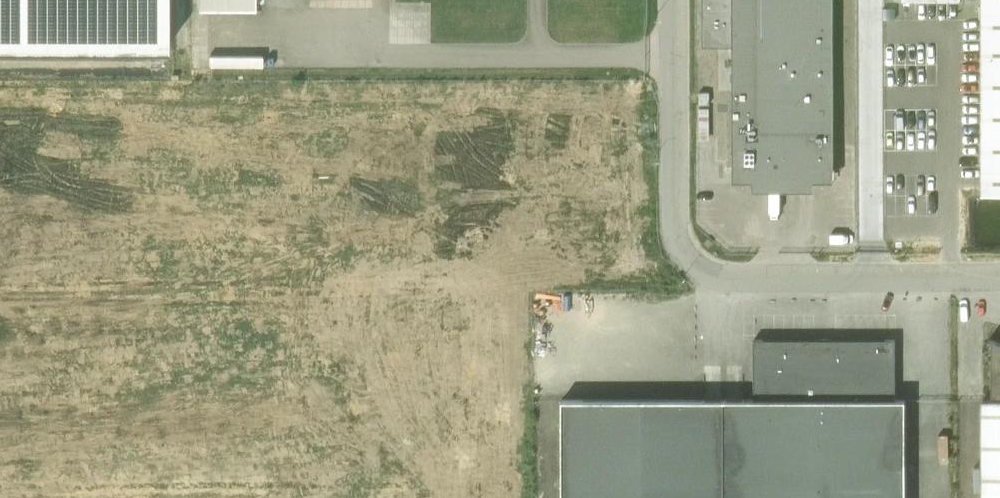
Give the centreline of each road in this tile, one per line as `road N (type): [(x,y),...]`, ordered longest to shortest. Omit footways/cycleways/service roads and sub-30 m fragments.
road 1 (unclassified): [(999,277),(726,279),(691,267),(674,222),(674,0)]

